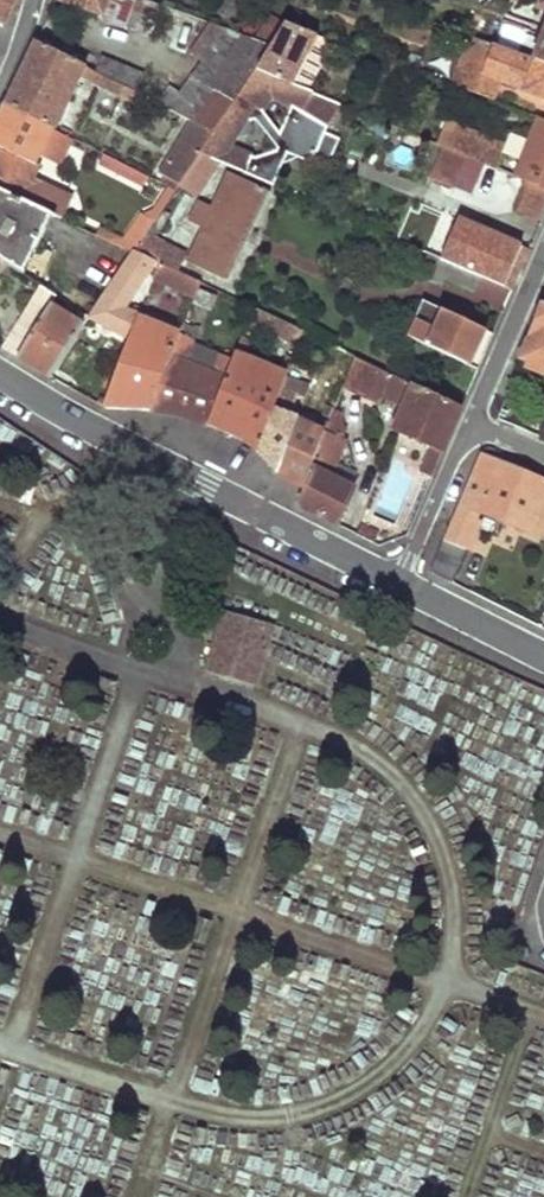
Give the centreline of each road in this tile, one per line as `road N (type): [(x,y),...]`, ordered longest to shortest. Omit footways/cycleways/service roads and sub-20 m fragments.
road 1 (residential): [(397,584),(0,378)]
road 2 (residential): [(473,423),(543,252)]
road 3 (residential): [(397,584),(473,423)]
road 4 (residential): [(543,659),(397,584)]

